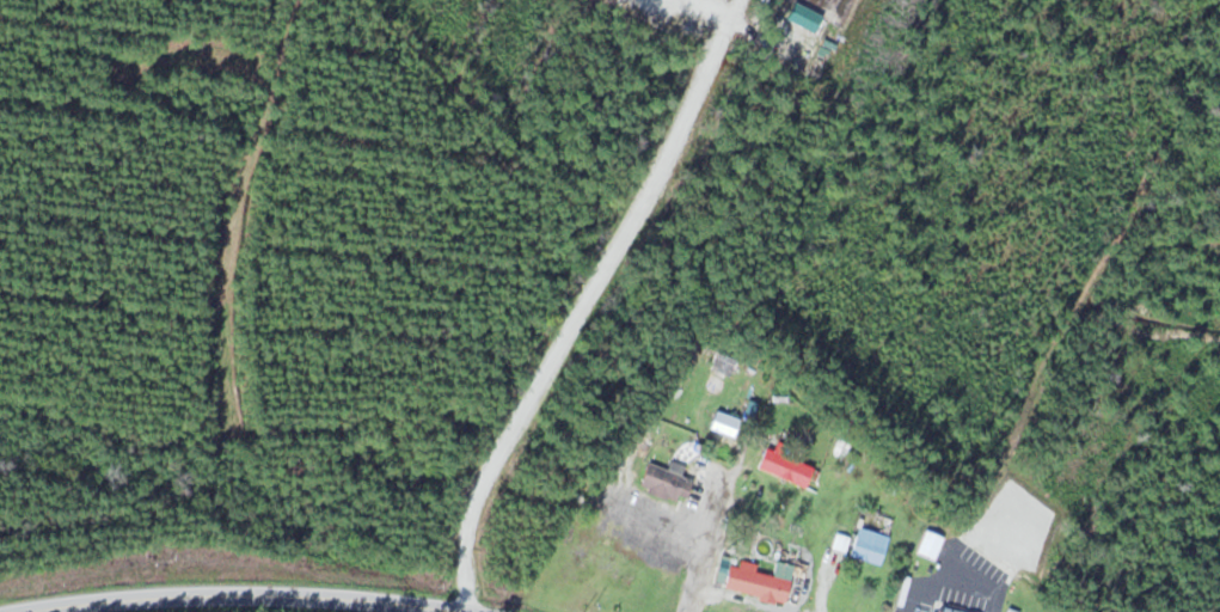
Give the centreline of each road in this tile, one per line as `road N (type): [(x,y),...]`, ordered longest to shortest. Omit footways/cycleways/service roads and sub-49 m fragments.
road 1 (track): [(334,0),(361,41),(998,611)]
road 2 (secondary): [(135,611),(299,598),(512,611)]

